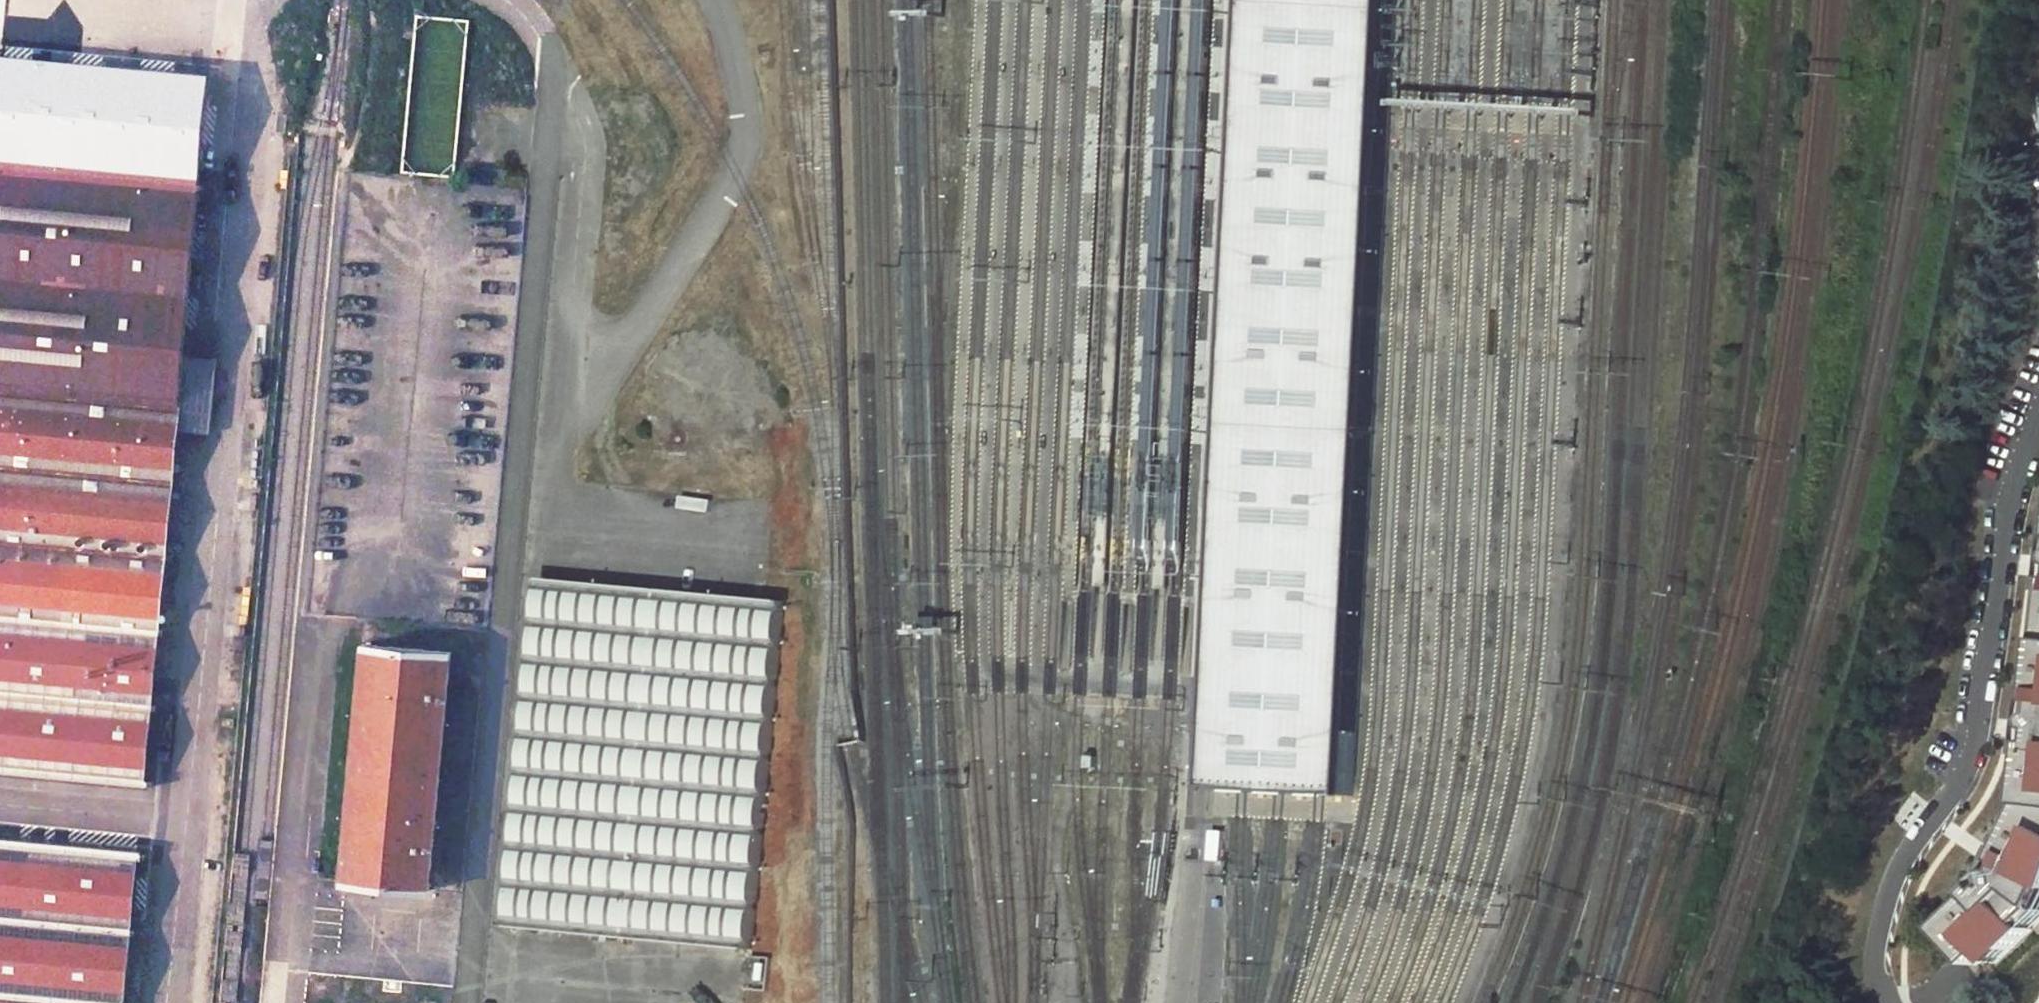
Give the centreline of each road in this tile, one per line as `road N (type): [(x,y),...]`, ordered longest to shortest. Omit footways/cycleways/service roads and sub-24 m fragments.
road 1 (track): [(1461,1002),(1523,847),(1555,694),(1587,0)]

